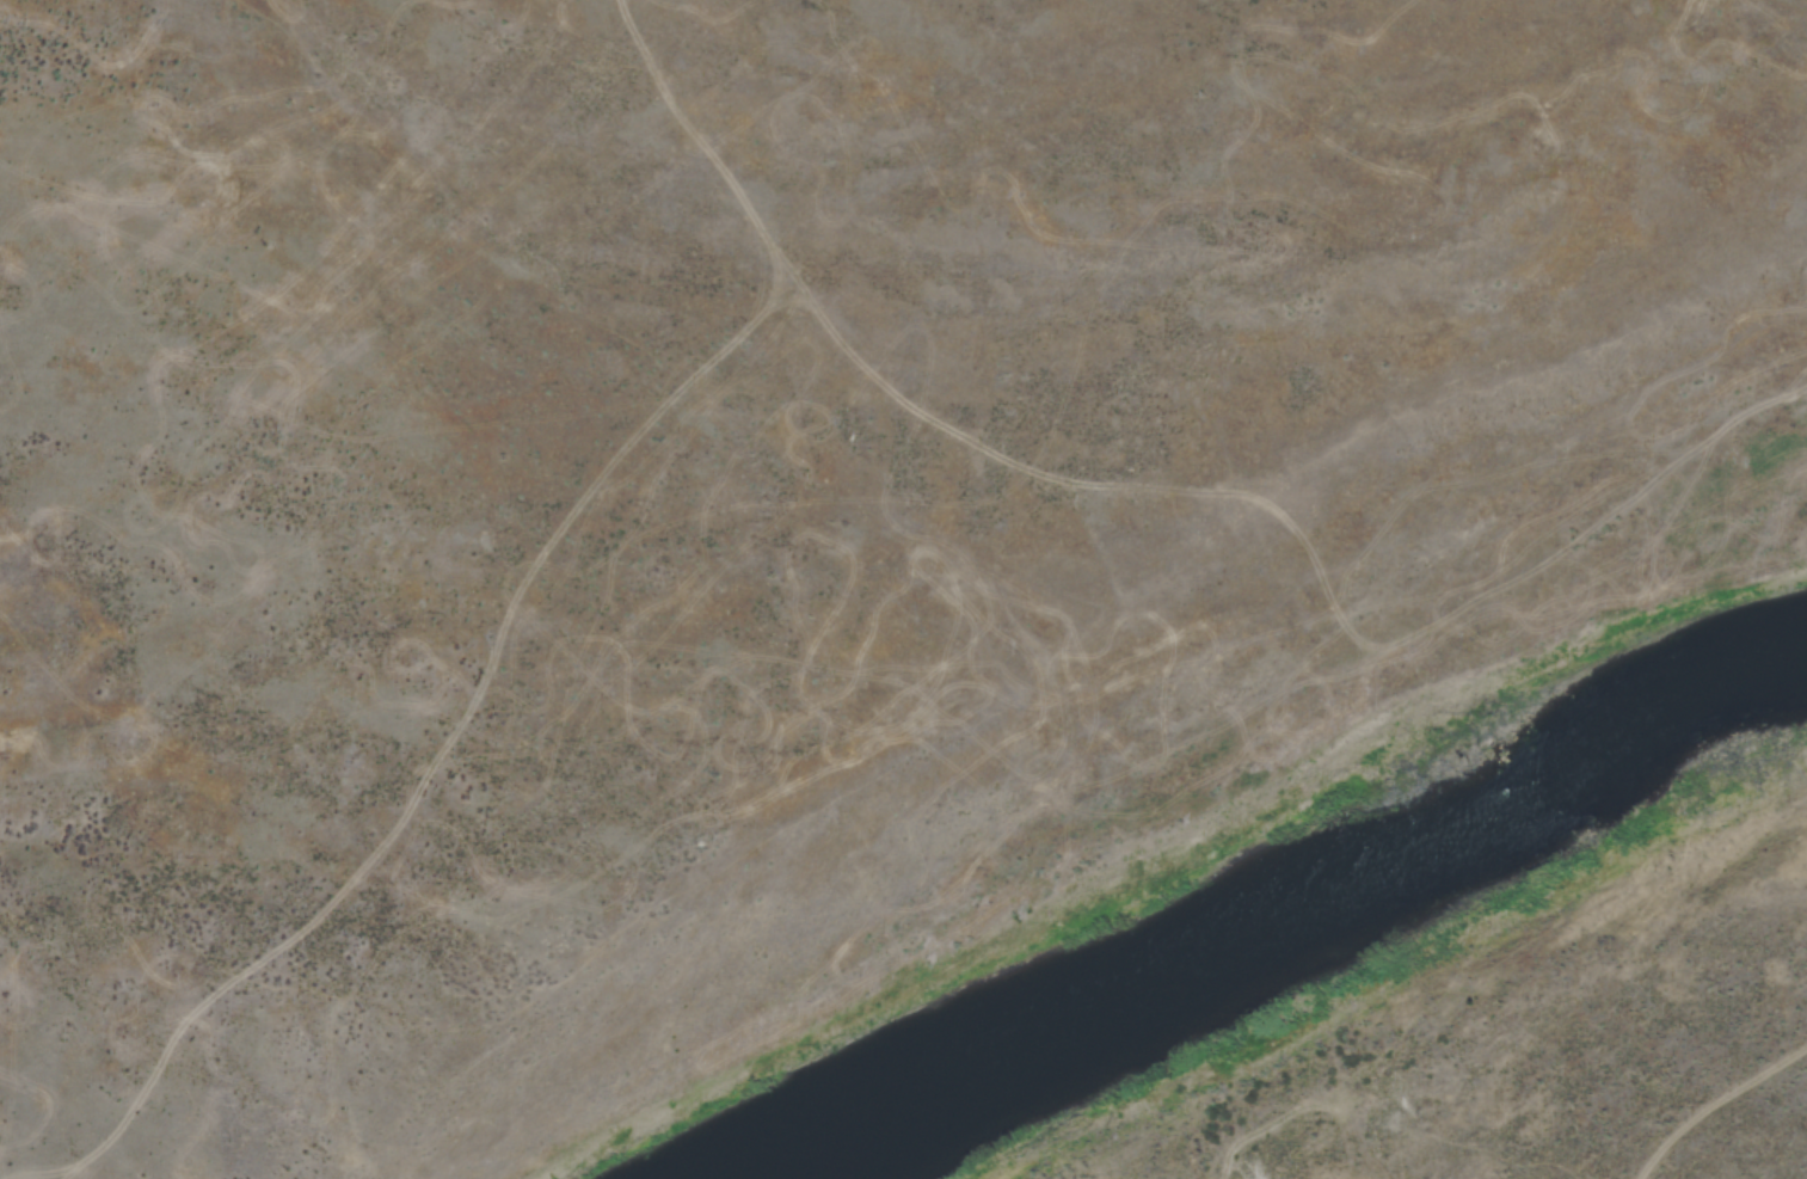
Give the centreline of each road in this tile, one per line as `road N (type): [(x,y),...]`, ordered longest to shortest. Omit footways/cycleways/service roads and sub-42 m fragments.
road 1 (residential): [(1806,1047),(1685,1124),(1639,1178)]

